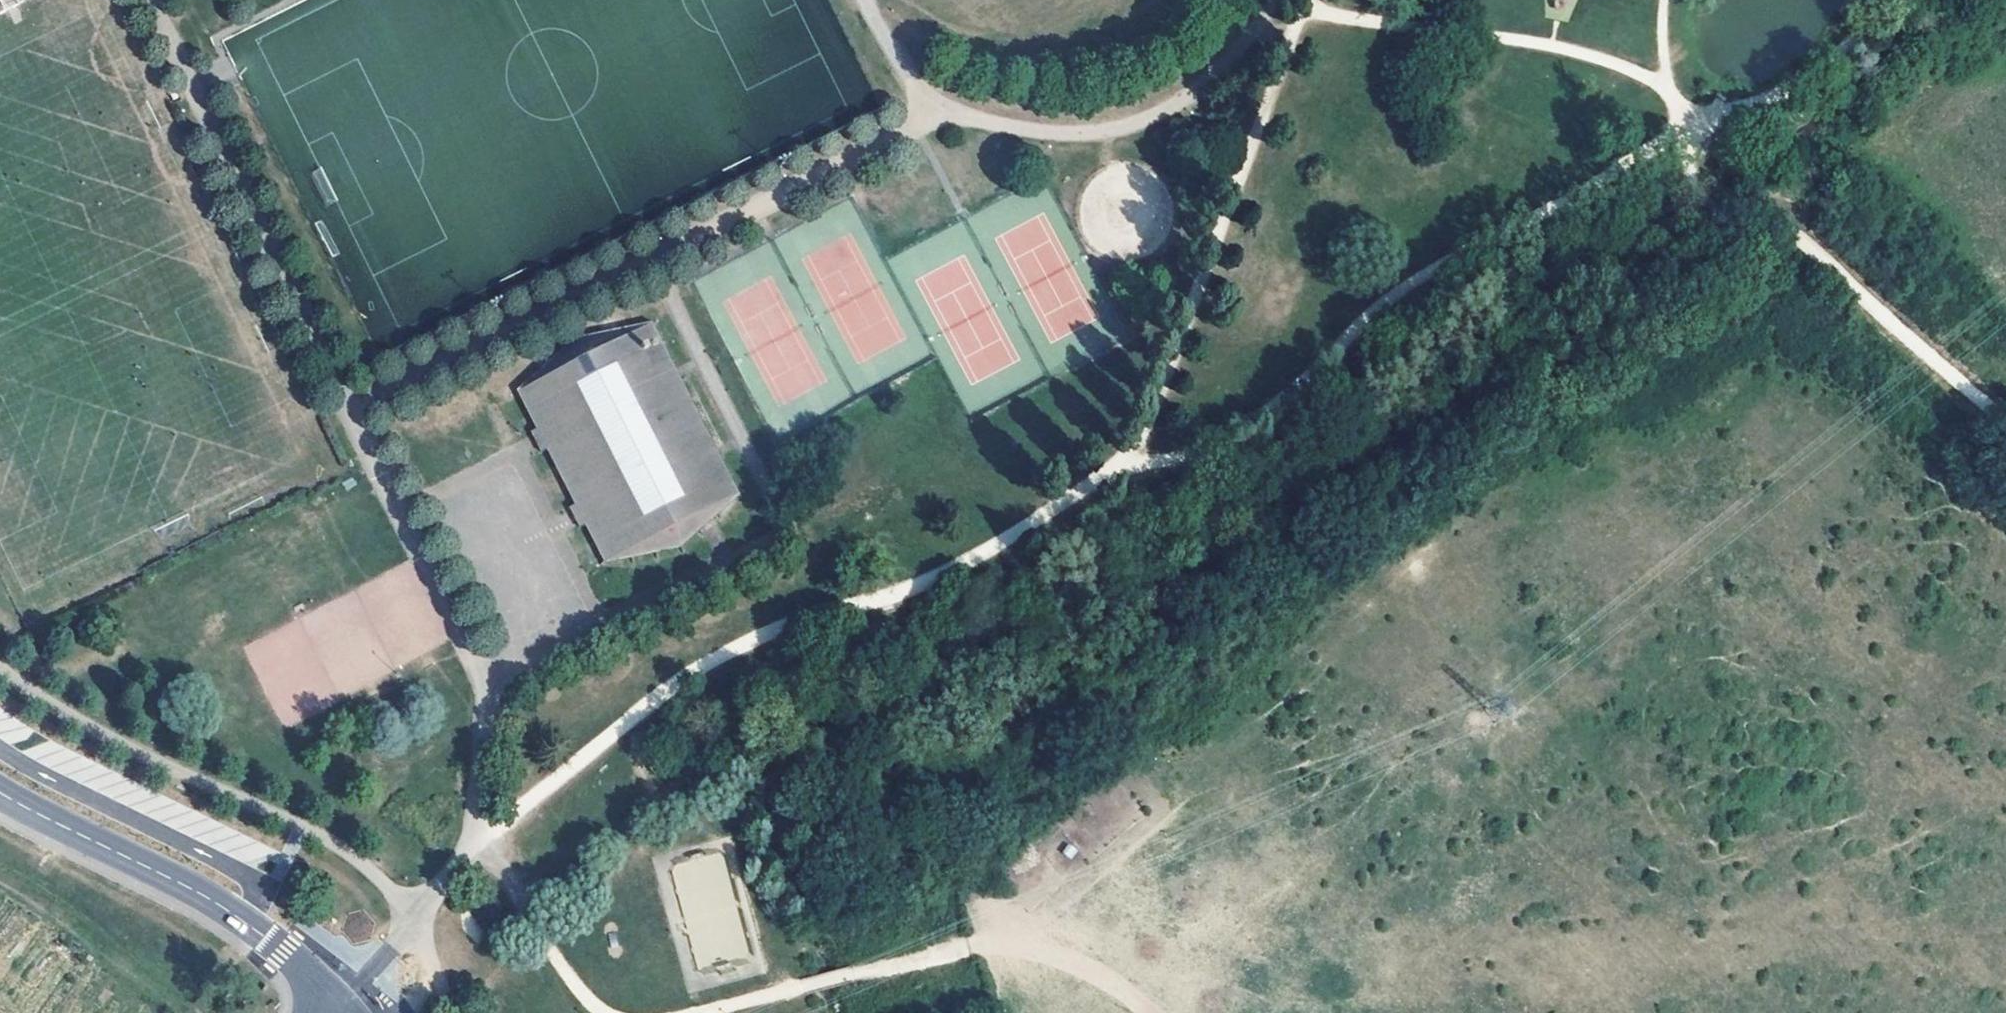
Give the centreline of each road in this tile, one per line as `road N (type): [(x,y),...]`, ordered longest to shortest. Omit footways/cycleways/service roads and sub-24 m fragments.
road 1 (tertiary): [(0,792),(205,895),(278,946),(338,1006)]

